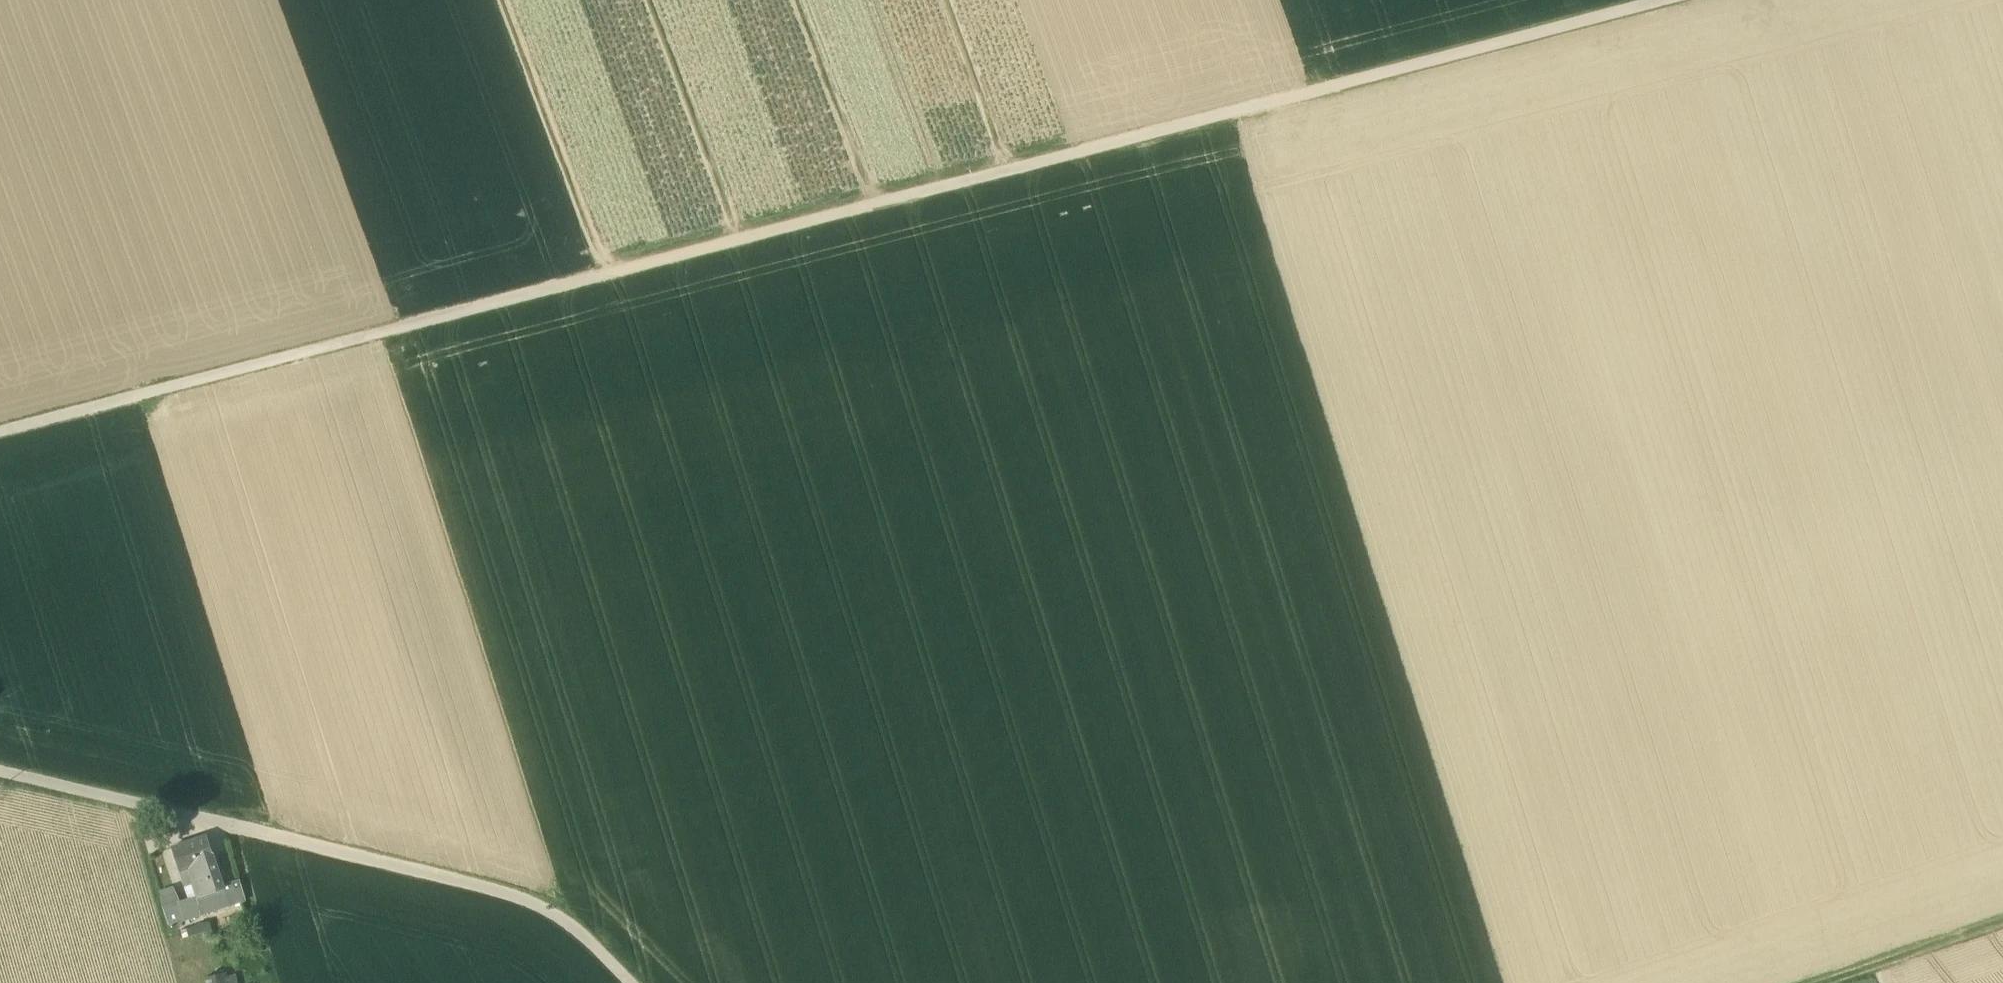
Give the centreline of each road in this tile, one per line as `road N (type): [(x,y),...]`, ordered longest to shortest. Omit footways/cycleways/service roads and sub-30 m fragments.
road 1 (track): [(0,431),(1667,0)]
road 2 (track): [(635,982),(590,935),(518,898),(249,830)]
road 3 (residential): [(249,830),(0,771)]
road 4 (track): [(1845,982),(2002,928)]

